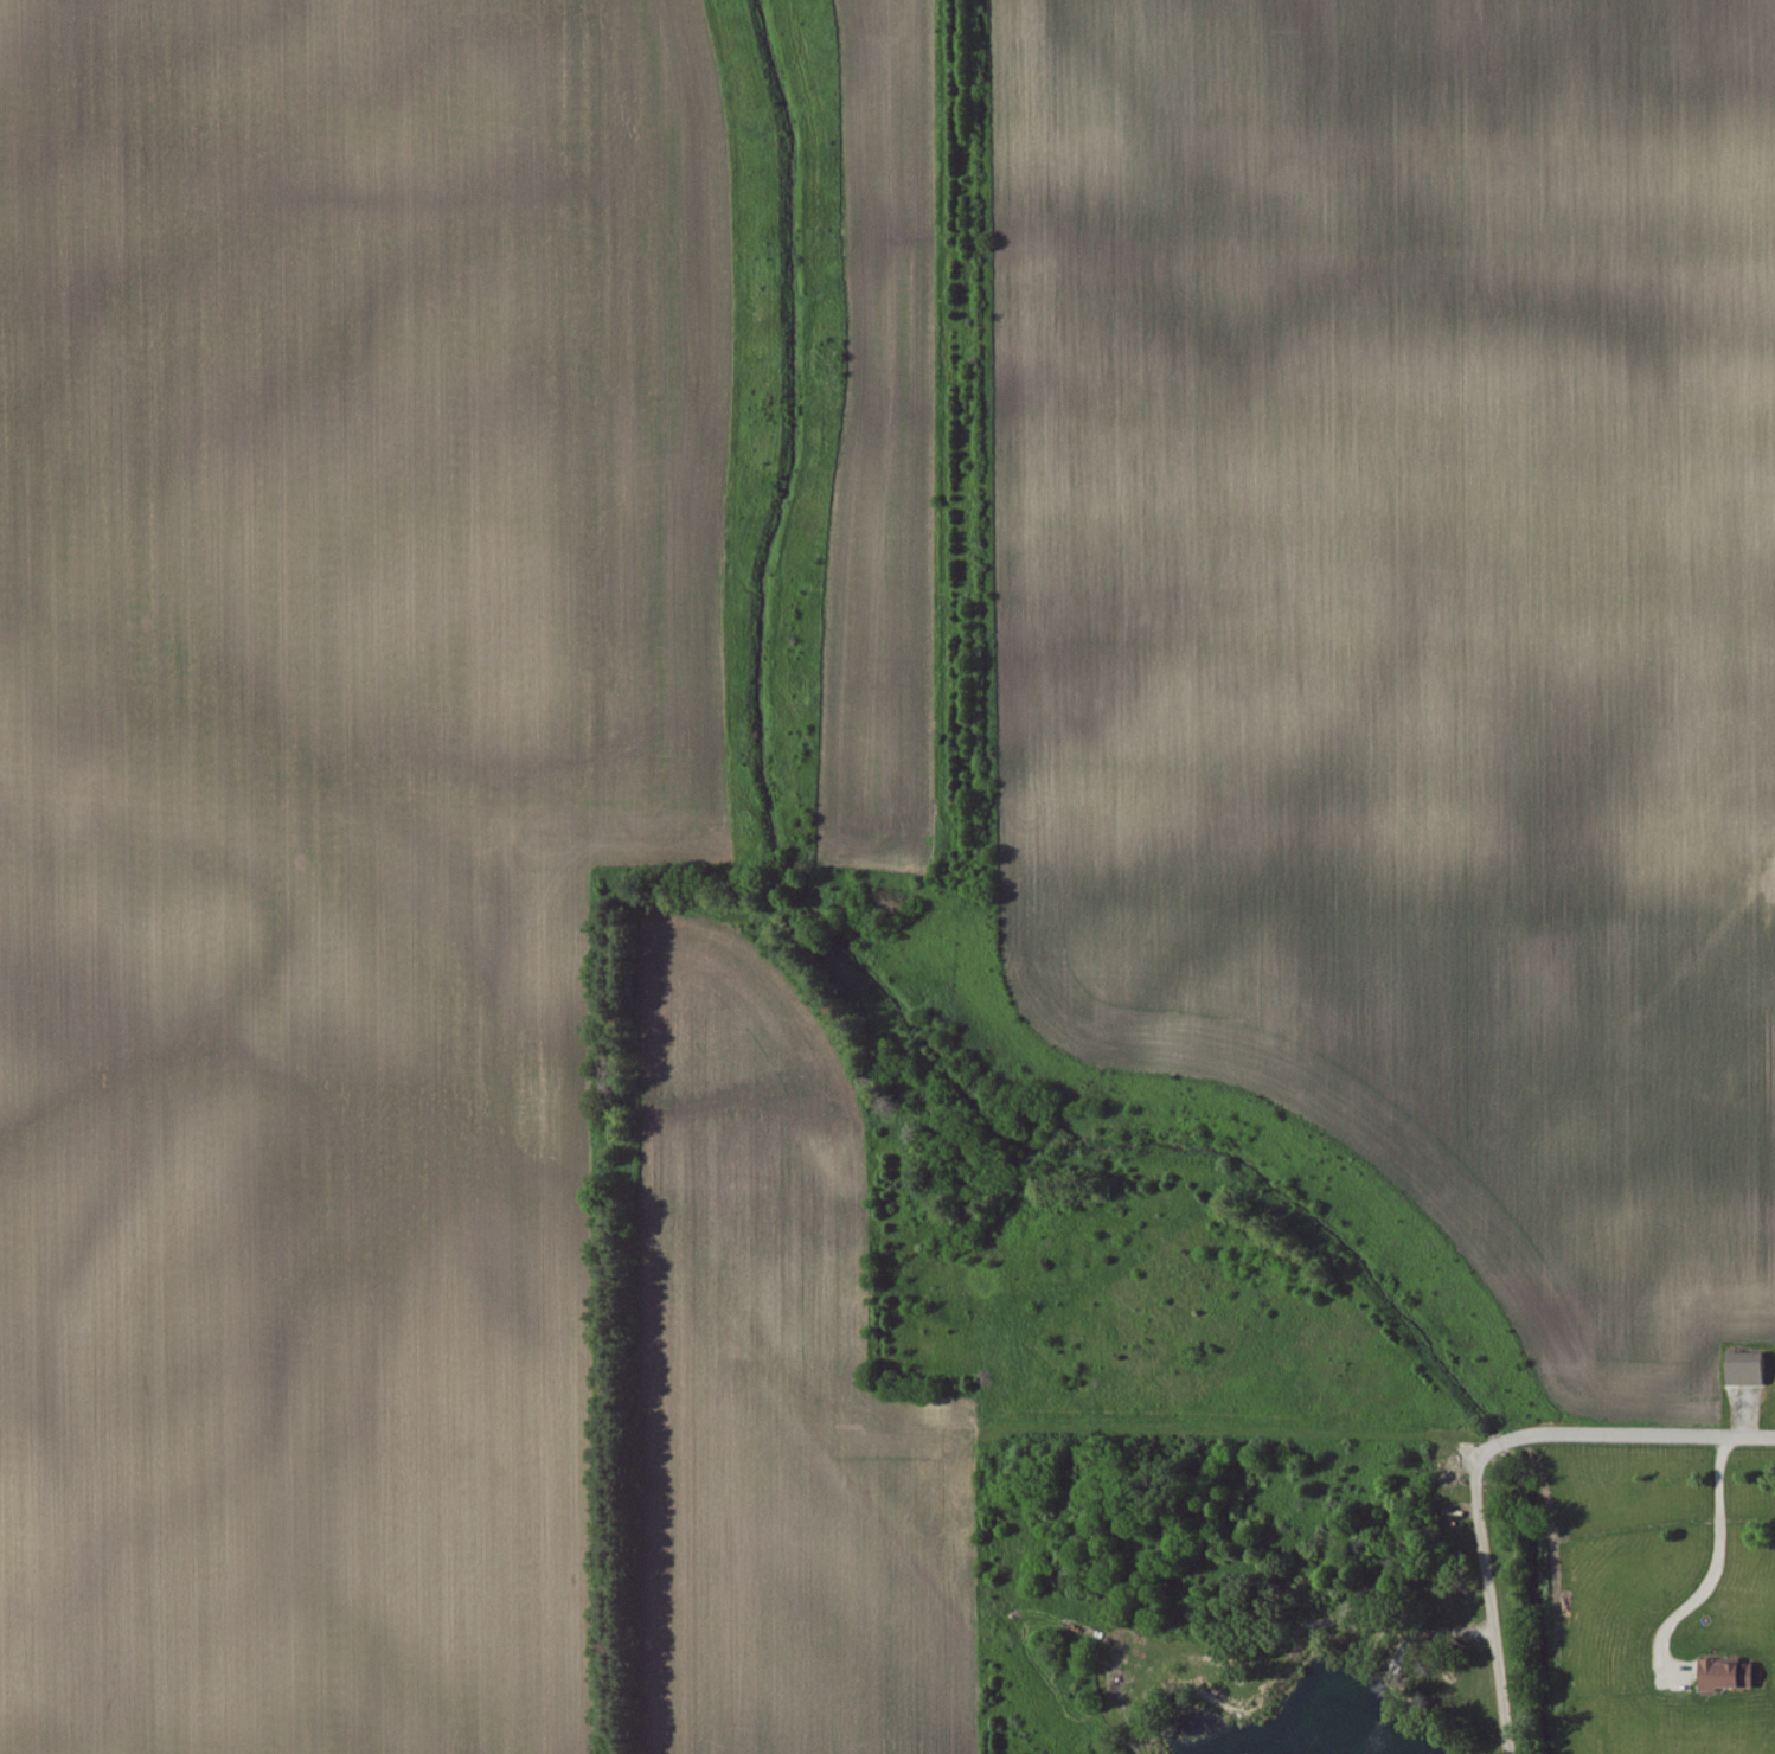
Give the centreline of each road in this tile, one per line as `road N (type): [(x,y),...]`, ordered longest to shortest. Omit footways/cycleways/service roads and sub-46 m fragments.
road 1 (residential): [(1473,1455),(1536,1436),(1774,1440)]

